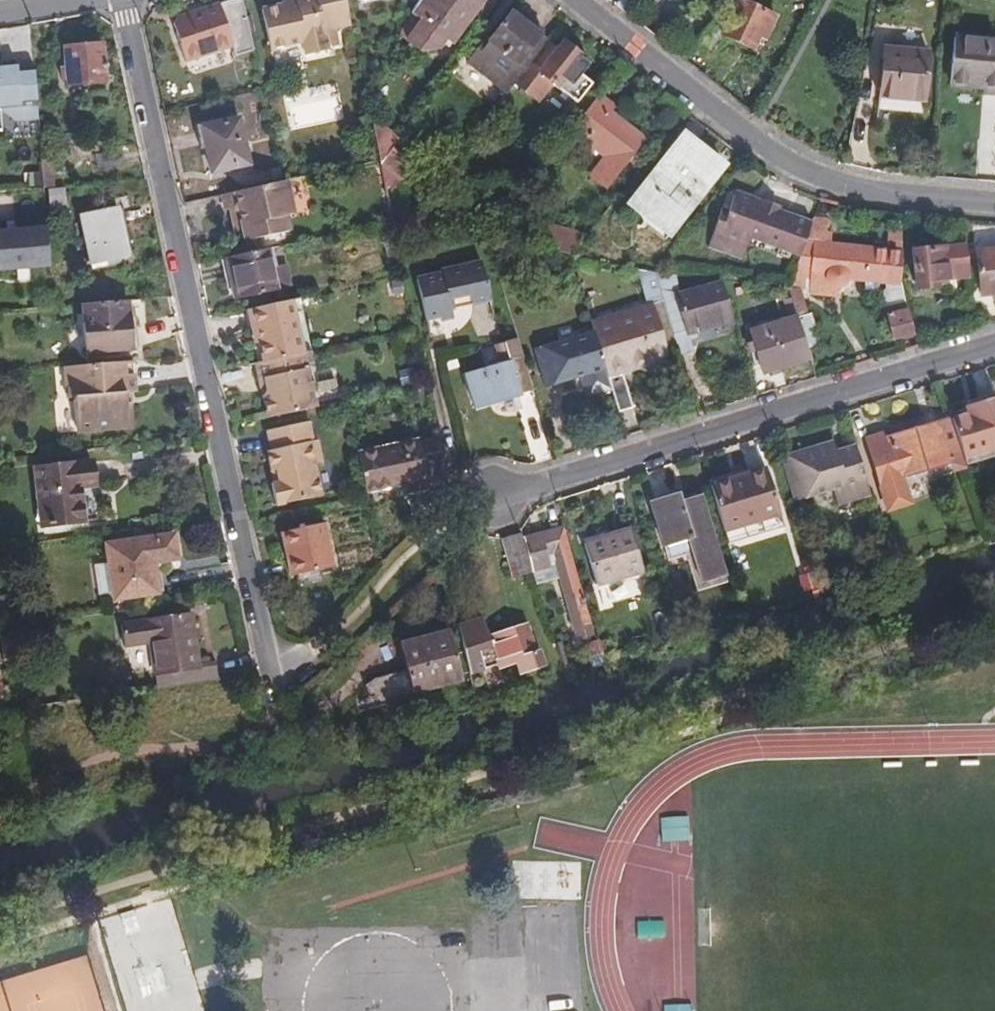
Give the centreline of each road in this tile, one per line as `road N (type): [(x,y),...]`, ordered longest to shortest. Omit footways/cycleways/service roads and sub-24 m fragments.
road 1 (residential): [(123,0),(281,734)]
road 2 (residential): [(489,499),(994,345)]
road 3 (residential): [(565,0),(763,153),(815,180),(867,194),(994,203)]

